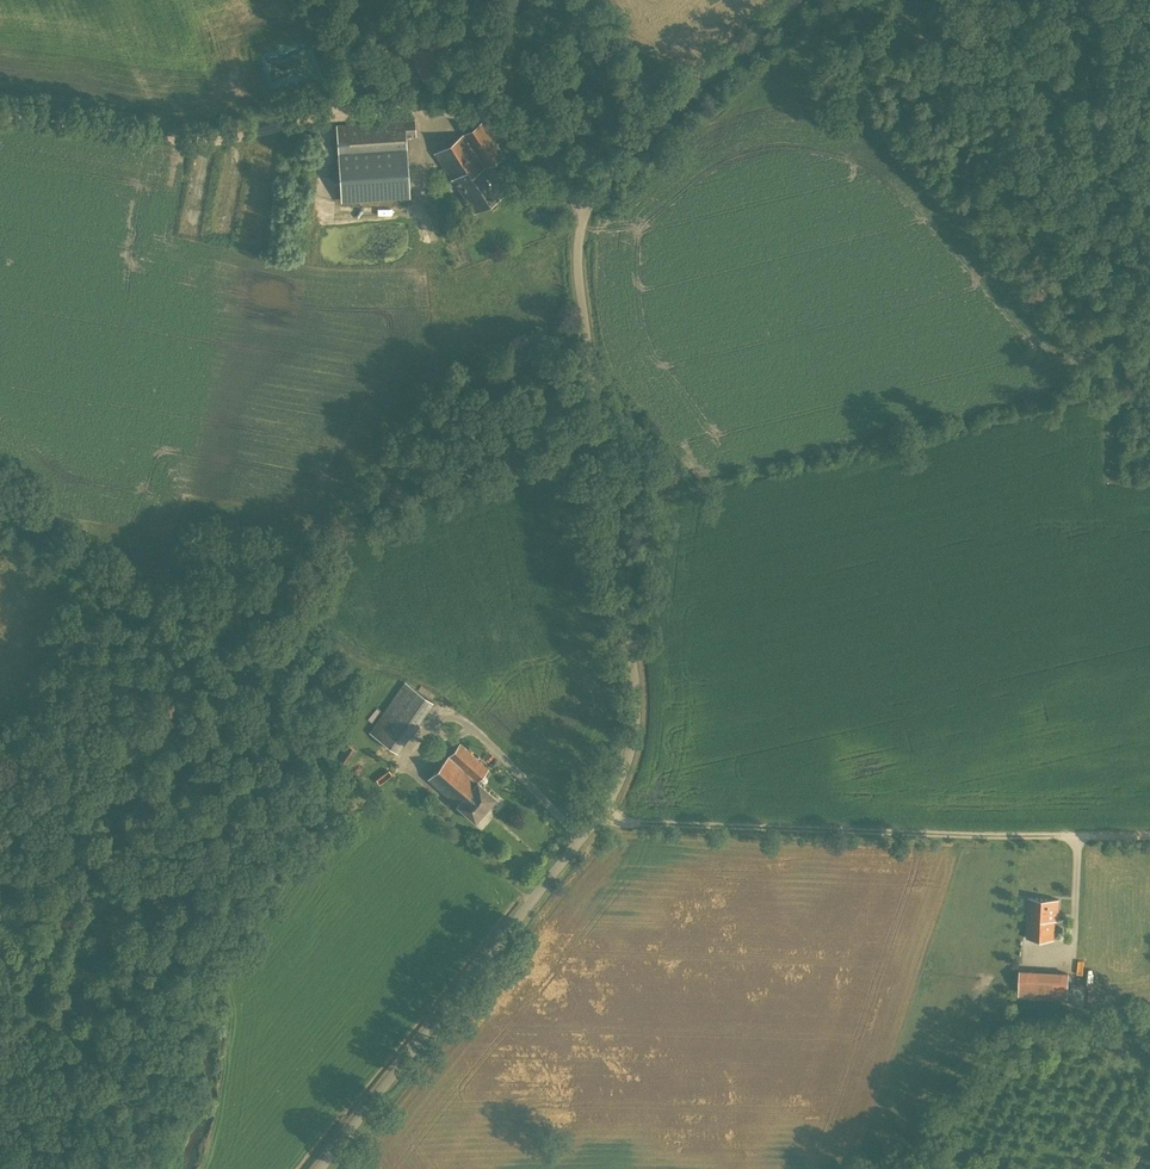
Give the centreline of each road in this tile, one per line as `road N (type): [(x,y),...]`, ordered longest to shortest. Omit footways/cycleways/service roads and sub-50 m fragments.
road 1 (tertiary): [(319,1168),(596,821),(634,741),(582,309),(583,220)]
road 2 (track): [(596,821),(1149,836)]
road 3 (unclassified): [(188,140),(351,110),(479,111),(509,122),(535,146),(583,220)]
road 4 (tertiary): [(583,220),(609,168),(796,0)]
road 5 (track): [(0,114),(188,140)]

